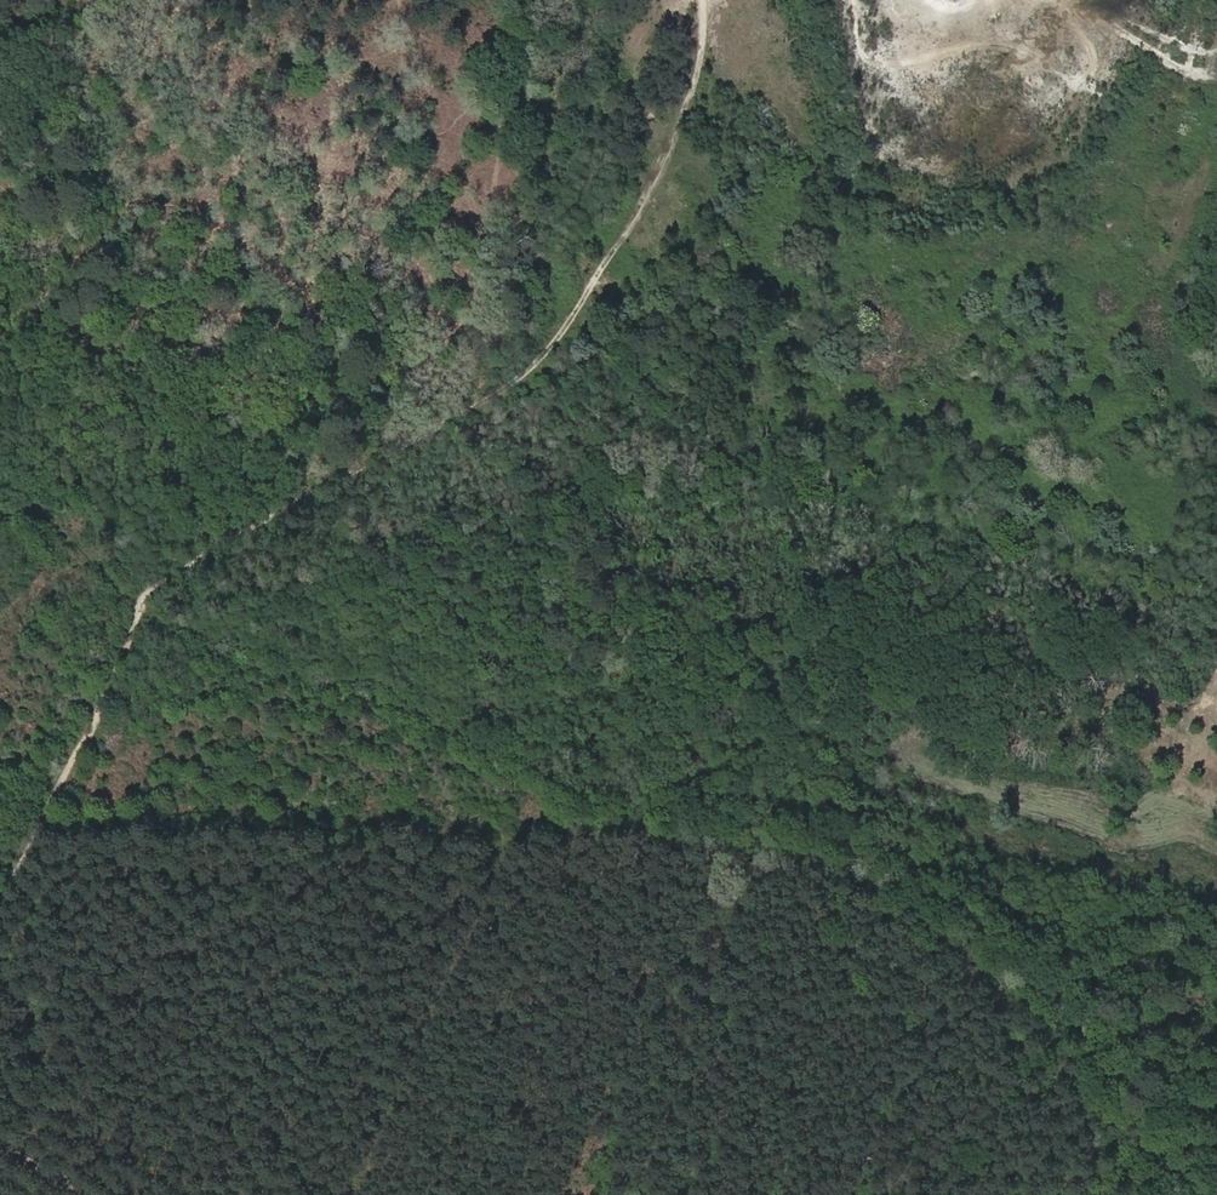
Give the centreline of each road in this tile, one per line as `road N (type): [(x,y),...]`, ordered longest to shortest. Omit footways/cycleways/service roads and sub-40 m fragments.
road 1 (track): [(51,799),(149,596),(326,486),(480,405),(555,342),(622,237),(689,100),(701,0)]
road 2 (track): [(363,1194),(496,892),(502,863),(495,846),(417,831),(116,827),(51,799)]

